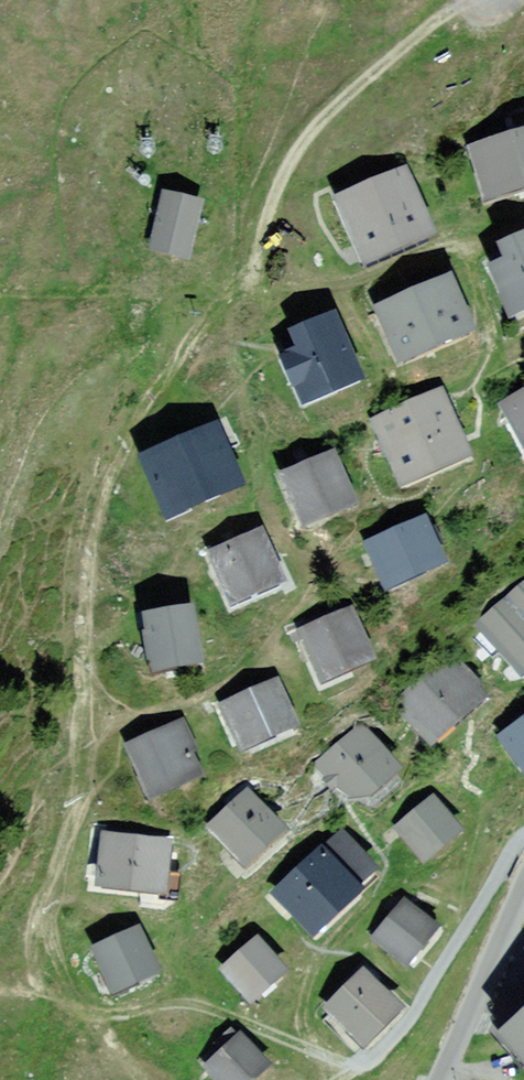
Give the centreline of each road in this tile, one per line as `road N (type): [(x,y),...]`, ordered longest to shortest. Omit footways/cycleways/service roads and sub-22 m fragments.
road 1 (track): [(461,0),(301,141),(250,278),(224,294),(113,465),(90,547),(74,814),(29,955),(38,989)]
road 2 (track): [(38,989),(82,1008),(217,1009),(319,1055)]
road 3 (residential): [(250,278),(316,285),(372,280),(523,223)]
road 4 (residential): [(523,835),(401,1033),(361,1064)]
road 5 (residential): [(523,888),(438,1079)]

